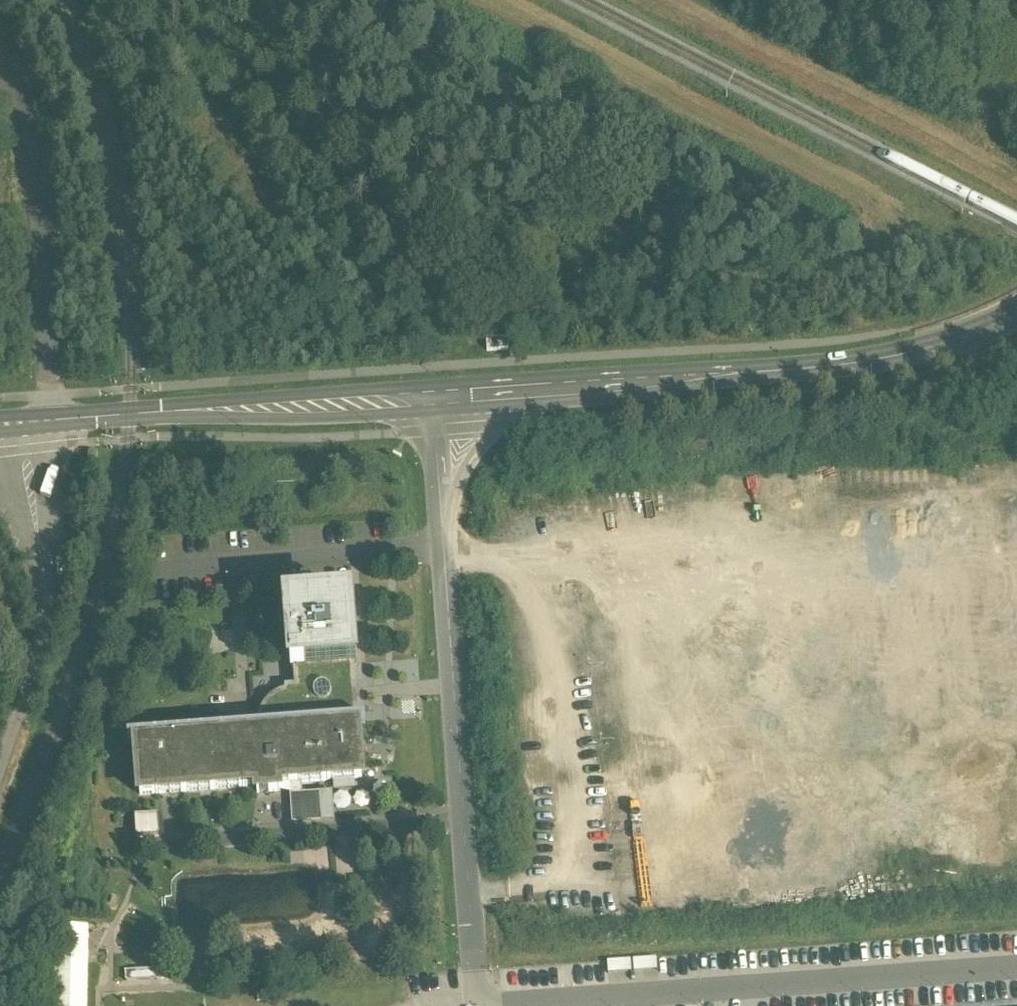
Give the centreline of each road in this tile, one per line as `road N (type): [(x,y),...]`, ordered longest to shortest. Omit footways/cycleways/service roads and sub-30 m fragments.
road 1 (tertiary): [(0,426),(823,364),(933,342),(1016,308)]
road 2 (track): [(800,0),(811,44),(805,57),(690,0)]

